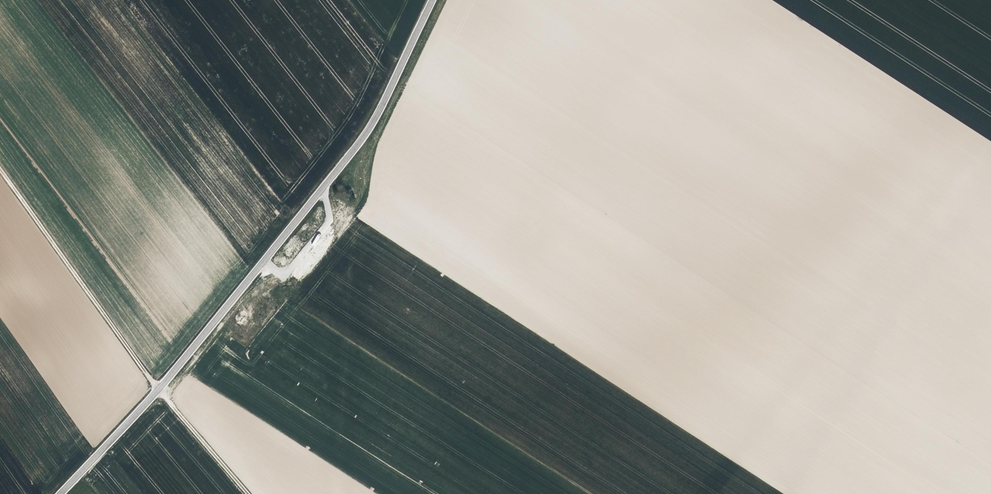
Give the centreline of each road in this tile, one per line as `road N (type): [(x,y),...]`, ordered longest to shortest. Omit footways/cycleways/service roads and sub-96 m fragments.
road 1 (tertiary): [(60,493),(144,406),(357,148),(433,0)]
road 2 (track): [(252,493),(161,387),(0,168)]
road 3 (track): [(327,223),(360,201),(376,134),(441,0)]

